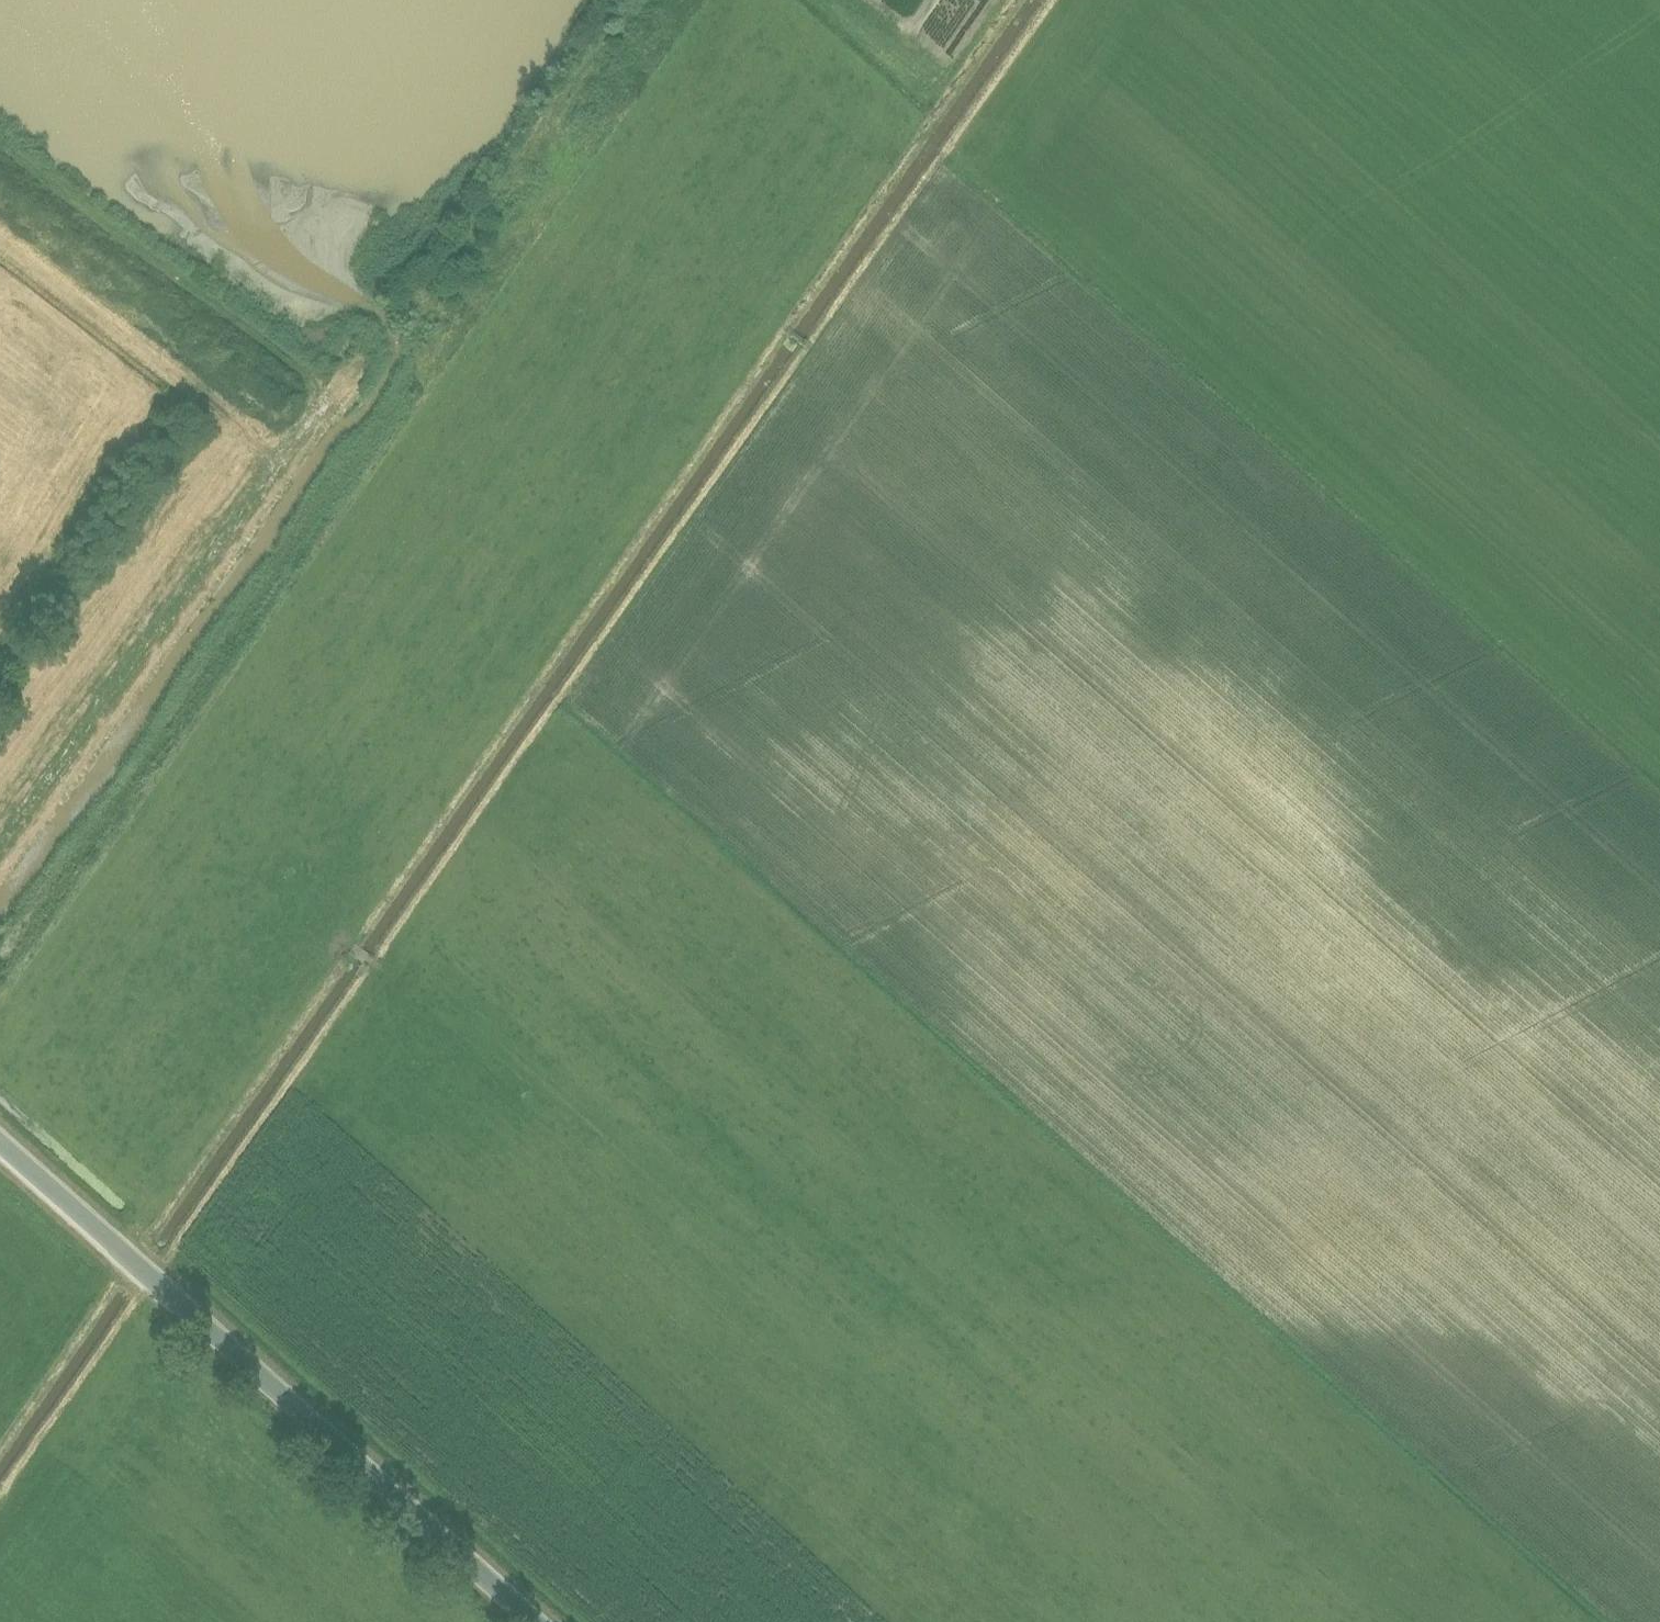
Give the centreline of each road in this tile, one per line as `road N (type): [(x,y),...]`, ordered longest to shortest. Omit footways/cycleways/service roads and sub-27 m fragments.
road 1 (unclassified): [(531,1621),(0,1143)]

